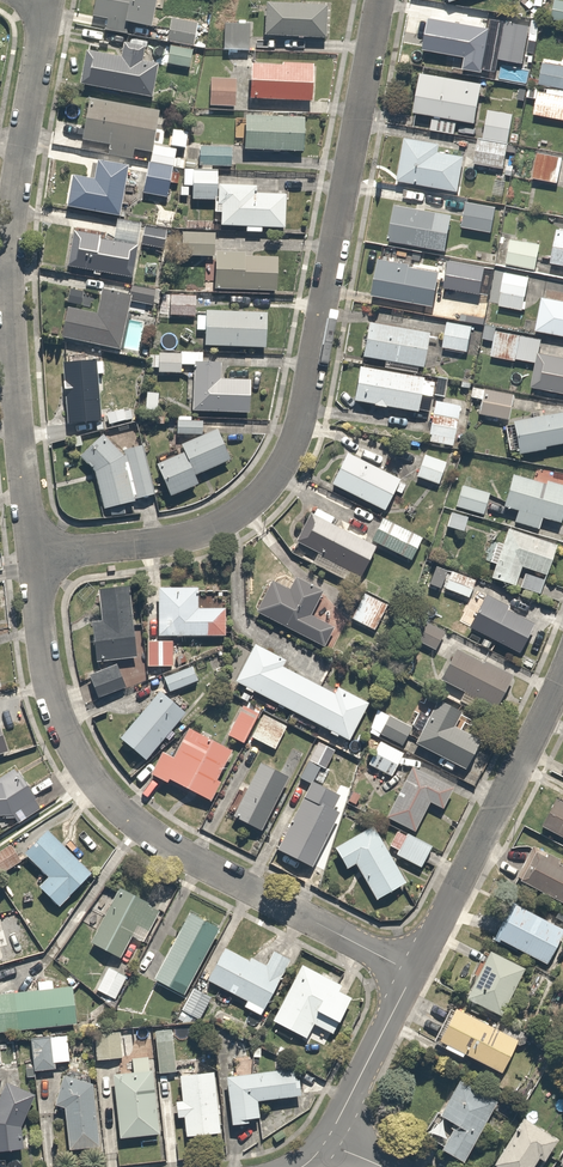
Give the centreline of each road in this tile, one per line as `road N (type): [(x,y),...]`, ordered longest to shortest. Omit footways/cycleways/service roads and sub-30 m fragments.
road 1 (residential): [(380,0),(301,424),(270,485),(206,530),(33,558)]
road 2 (residential): [(413,974),(157,841),(95,784),(74,750),(45,664),(33,558)]
road 3 (residential): [(33,558),(11,228),(49,0)]
road 4 (residential): [(562,660),(413,974)]
road 5 (residential): [(413,974),(324,1144)]

